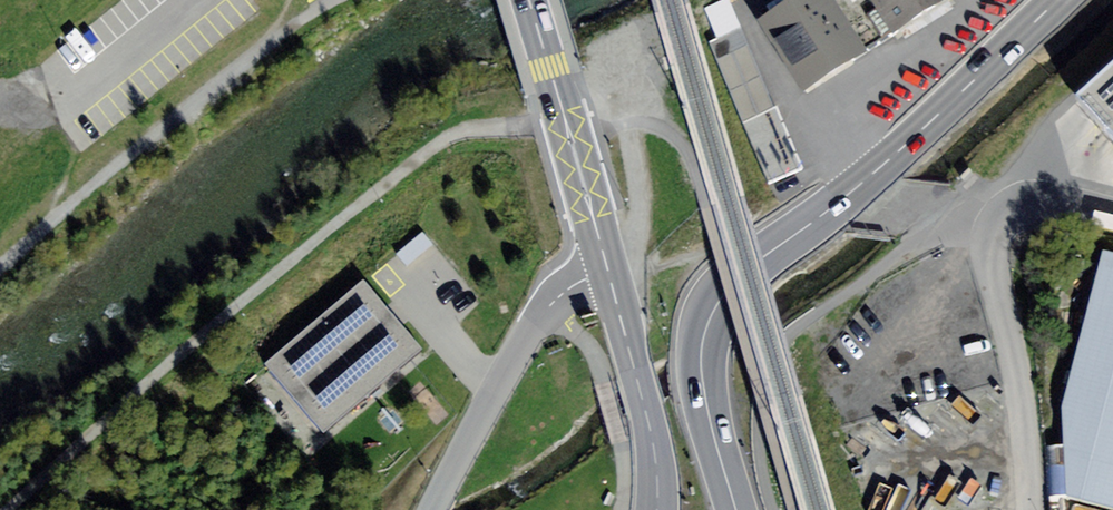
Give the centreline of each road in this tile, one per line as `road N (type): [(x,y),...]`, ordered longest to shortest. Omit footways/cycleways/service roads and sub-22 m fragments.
road 1 (track): [(7,509),(172,362),(442,141),(564,118)]
road 2 (primary): [(1059,0),(870,177),(718,299),(708,319),(702,394),(735,509)]
road 3 (residential): [(1112,215),(1025,207),(994,229),(989,248),(1021,402),(1031,509)]
road 4 (residential): [(607,267),(551,306),(430,509)]
road 5 (tertiary): [(607,267),(528,0)]
road 6 (tertiary): [(658,509),(651,426),(607,267)]

